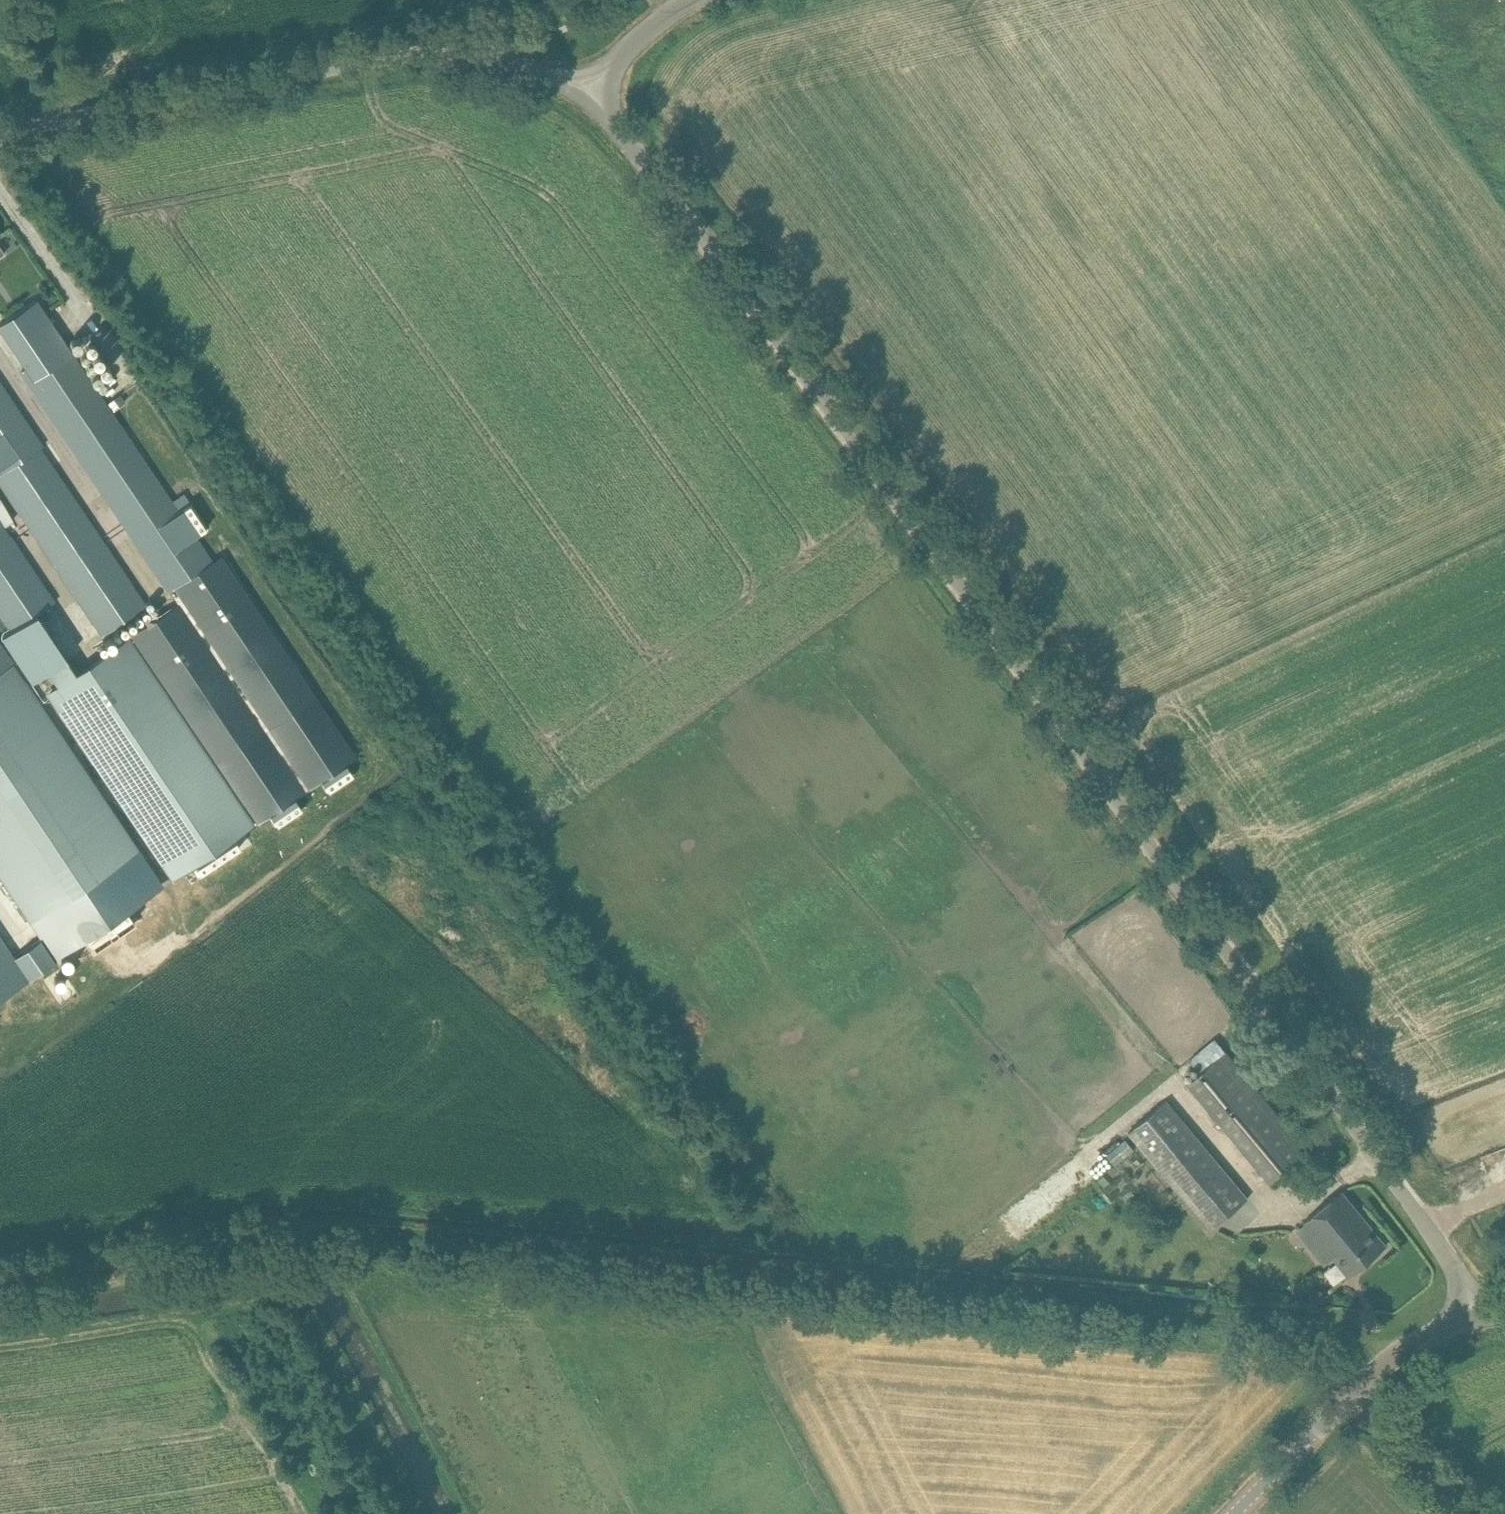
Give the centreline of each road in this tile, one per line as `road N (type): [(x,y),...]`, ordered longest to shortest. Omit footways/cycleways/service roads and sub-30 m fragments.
road 1 (unclassified): [(1467,1293),(1453,1244),(641,147),(599,107)]
road 2 (track): [(1406,1325),(367,1234),(0,1287)]
road 3 (unclassified): [(0,127),(383,50),(486,54),(599,107)]
road 4 (track): [(328,1239),(469,1513)]
road 5 (unclassified): [(1225,1513),(1351,1383)]
road 6 (unclassified): [(1472,1513),(1351,1383)]
road 7 (unclassified): [(1351,1383),(1406,1325),(1467,1293)]
road 8 (unclassified): [(599,107),(649,22),(674,0)]

